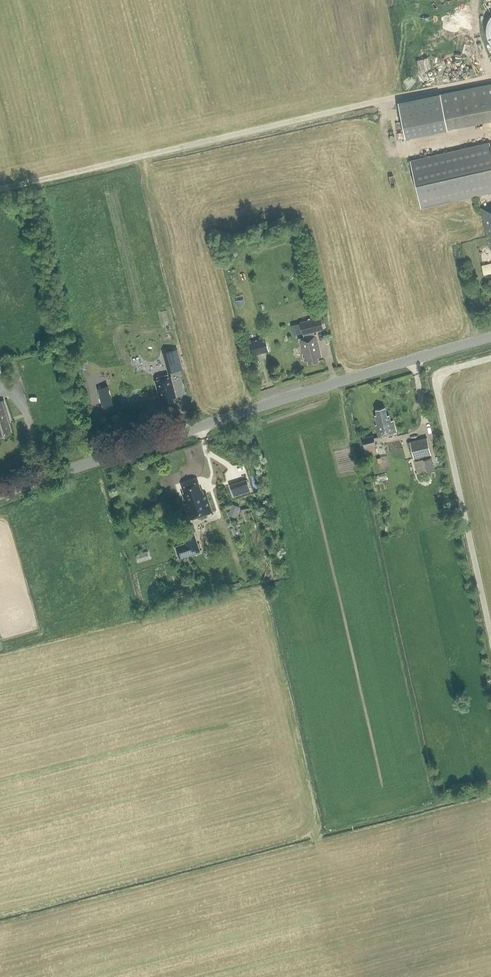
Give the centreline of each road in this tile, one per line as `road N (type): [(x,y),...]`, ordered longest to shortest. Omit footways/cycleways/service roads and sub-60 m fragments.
road 1 (tertiary): [(0,495),(490,337)]

